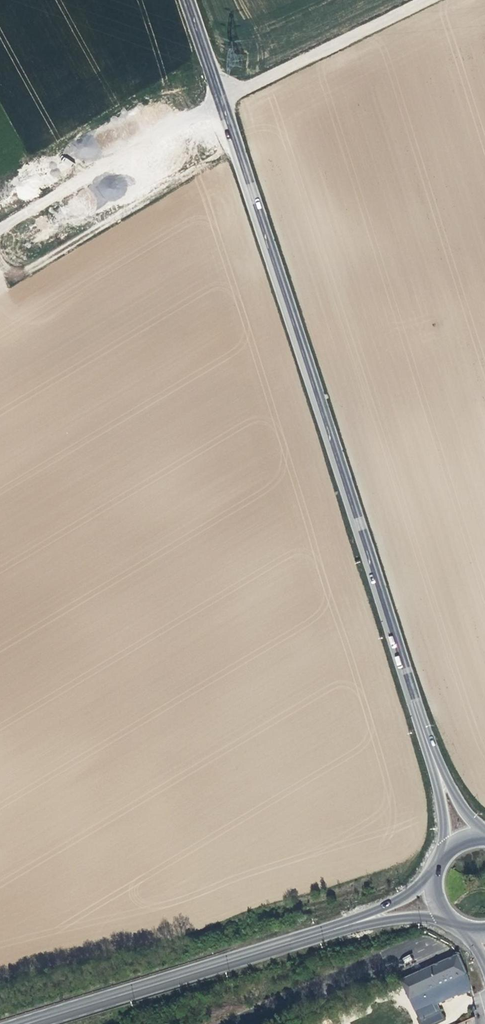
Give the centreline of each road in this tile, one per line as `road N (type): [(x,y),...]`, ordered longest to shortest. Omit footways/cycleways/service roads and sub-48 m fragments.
road 1 (tertiary): [(464,840),(189,0)]
road 2 (track): [(419,0),(224,95),(0,227)]
road 3 (primary): [(25,1023),(436,900)]

